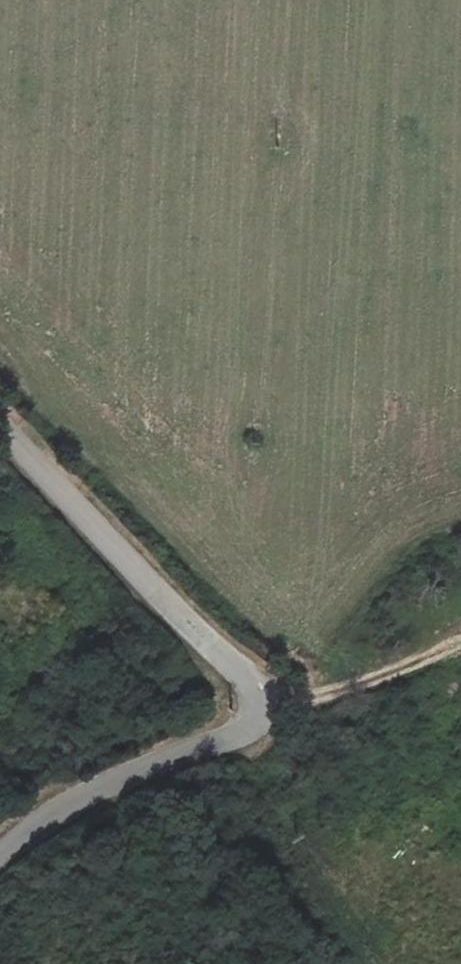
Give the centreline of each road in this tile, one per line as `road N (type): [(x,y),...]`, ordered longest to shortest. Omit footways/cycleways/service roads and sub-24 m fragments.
road 1 (unclassified): [(0,416),(245,672),(260,708),(241,734),(51,813),(0,854)]

